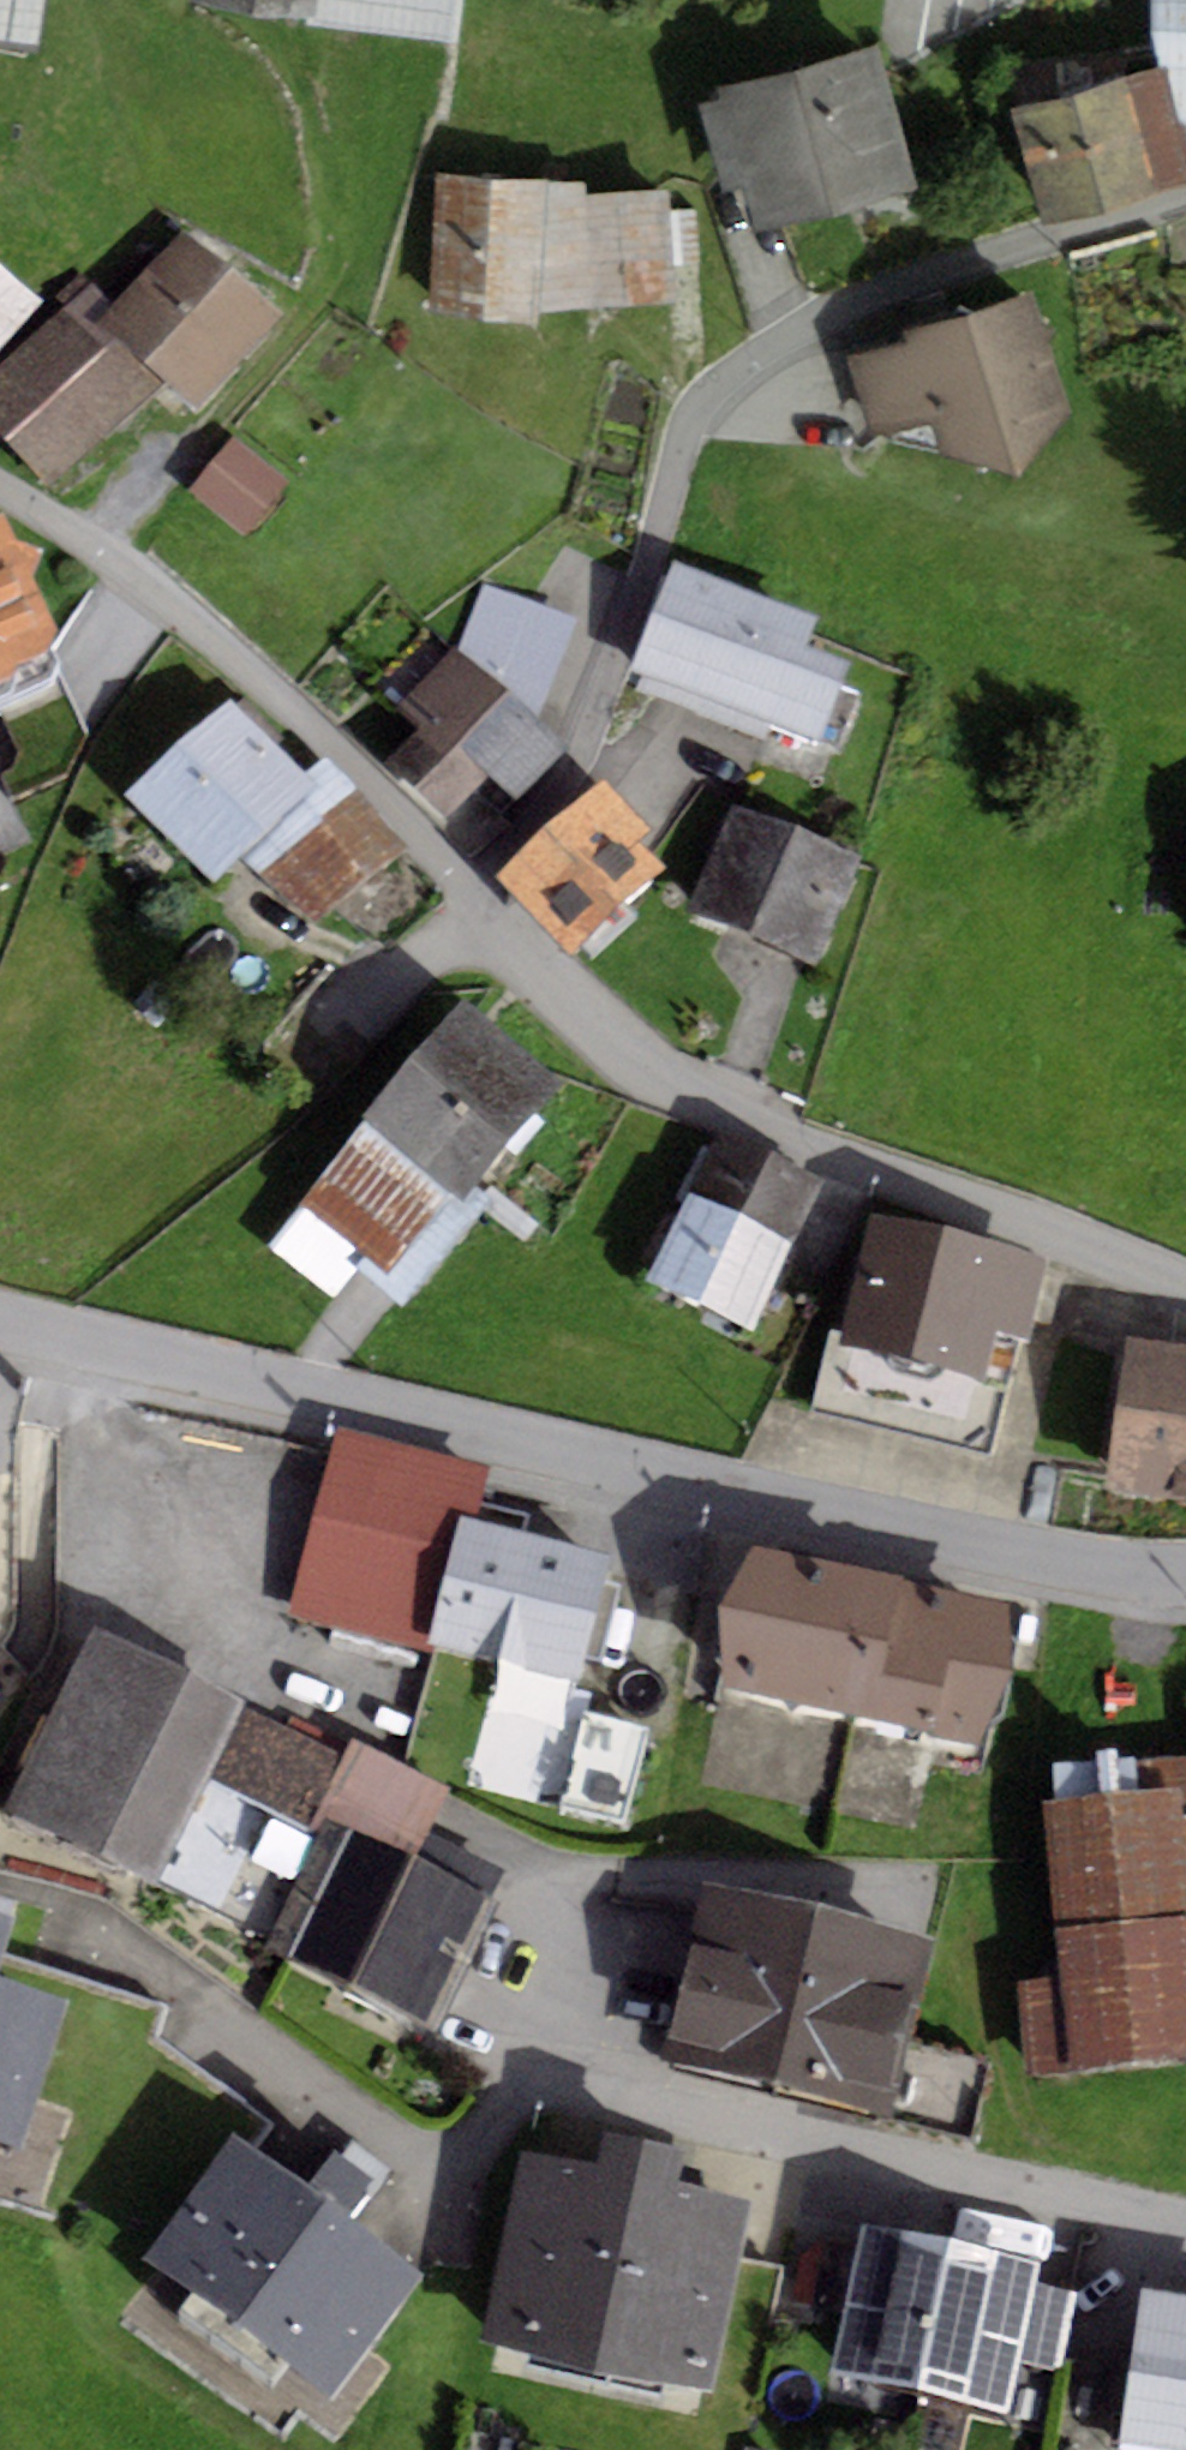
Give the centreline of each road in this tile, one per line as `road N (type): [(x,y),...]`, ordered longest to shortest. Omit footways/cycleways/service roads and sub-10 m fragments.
road 1 (residential): [(1185,2216),(603,2097),(543,2107),(461,2147),(411,2146),(373,2132),(145,1964),(43,1923)]
road 2 (residential): [(1185,1574),(1064,1568),(0,1329)]
road 3 (residential): [(471,888),(567,773),(692,432),(747,359),(853,299),(1185,197)]
road 4 (residential): [(1185,1284),(573,1036),(471,888)]
road 5 (residential): [(471,888),(327,738),(225,649),(134,575),(0,488)]

